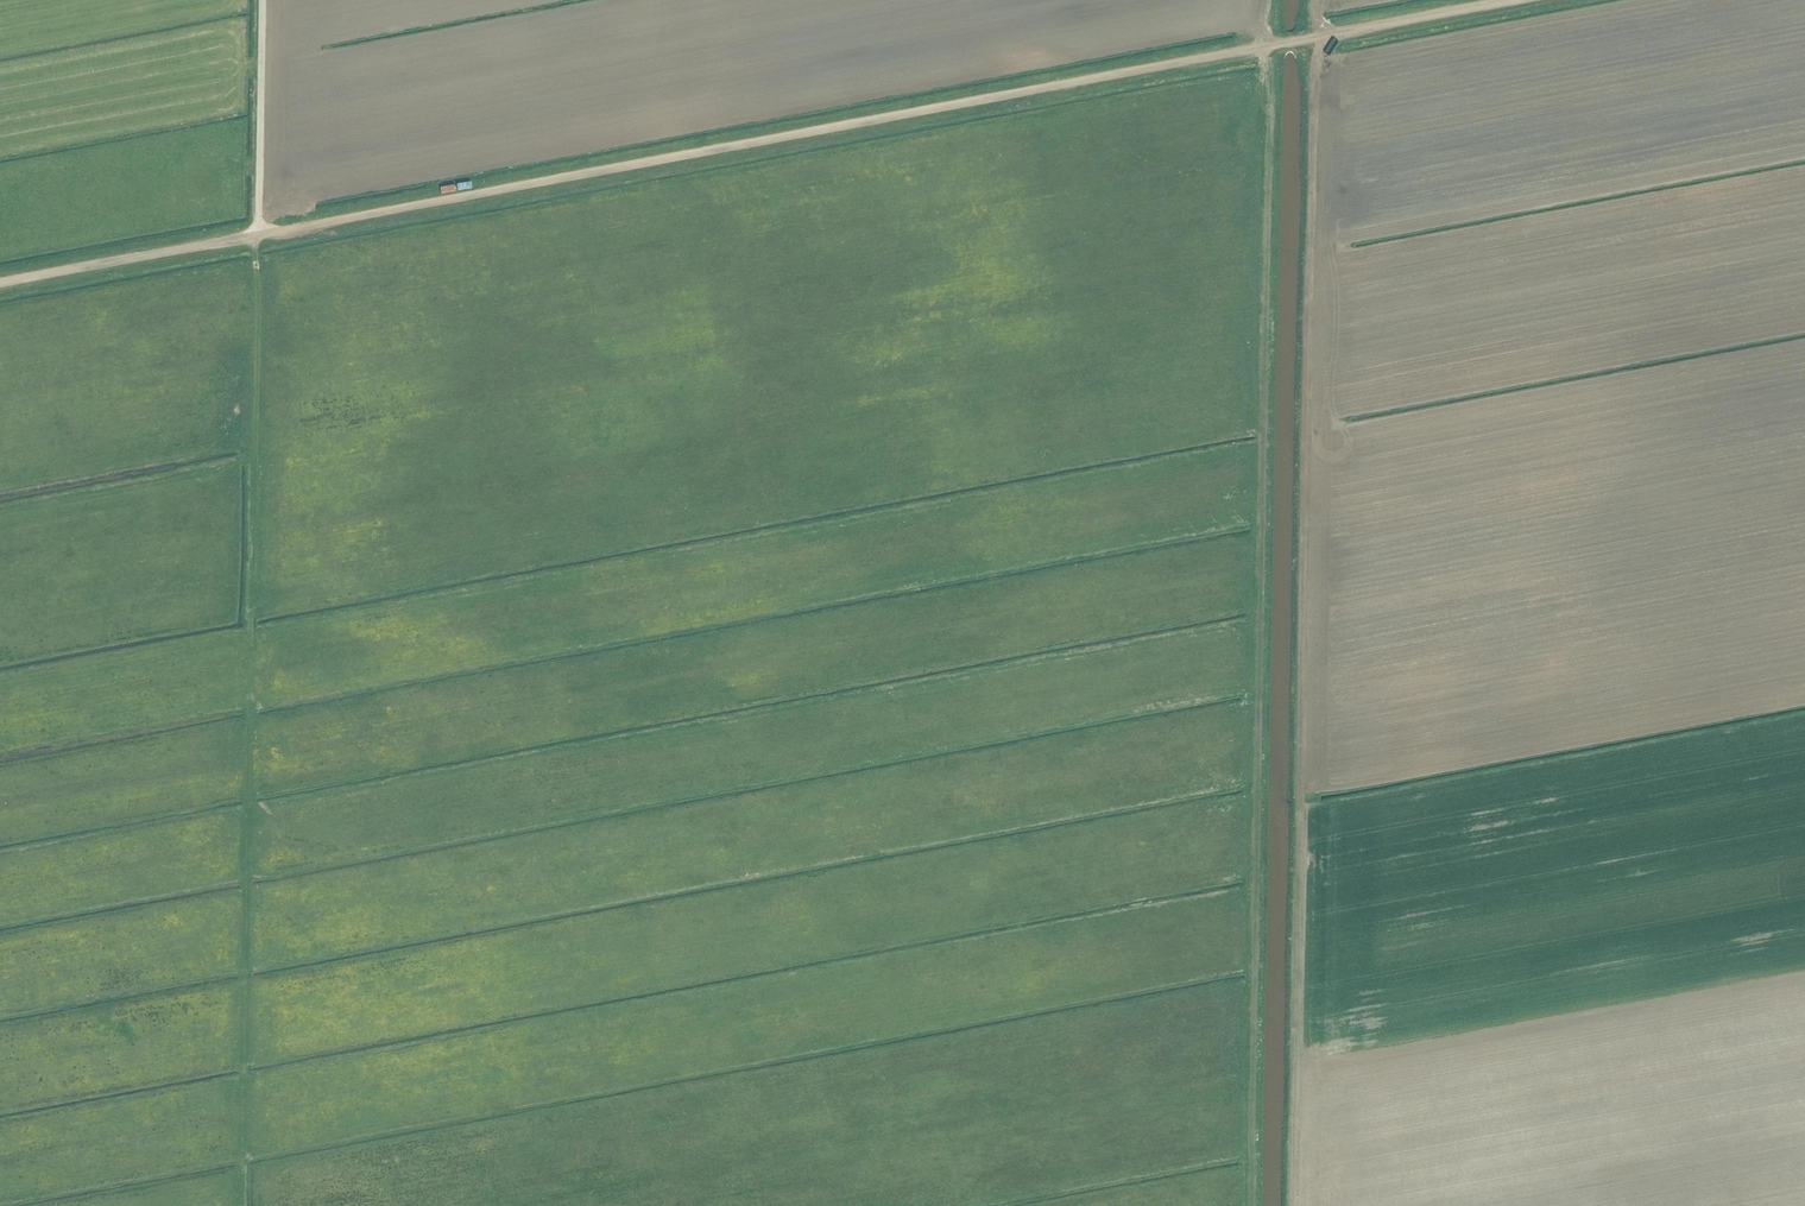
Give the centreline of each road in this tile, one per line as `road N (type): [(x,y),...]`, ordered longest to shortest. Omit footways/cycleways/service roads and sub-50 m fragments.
road 1 (unclassified): [(0,284),(1515,0)]

